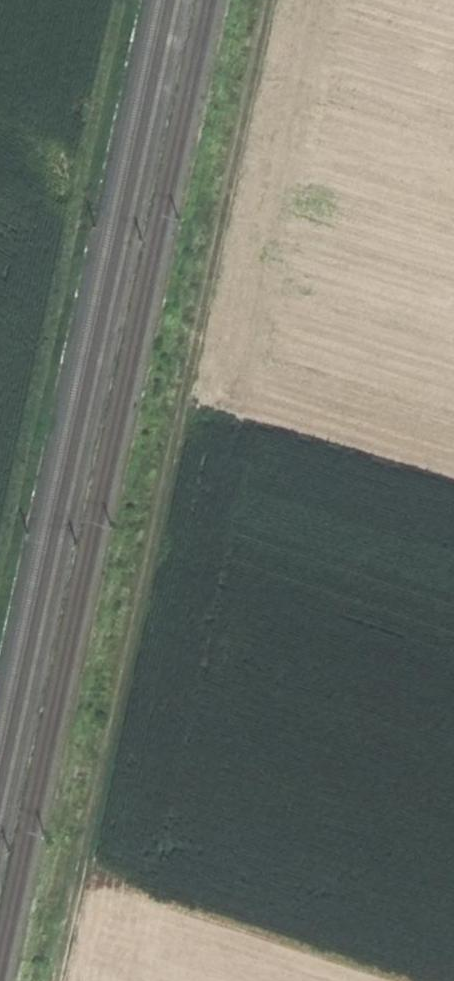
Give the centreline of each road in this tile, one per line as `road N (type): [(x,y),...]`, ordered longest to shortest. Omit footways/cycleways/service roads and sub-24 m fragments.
road 1 (track): [(276,0),(61,980)]
road 2 (track): [(123,0),(0,572)]

